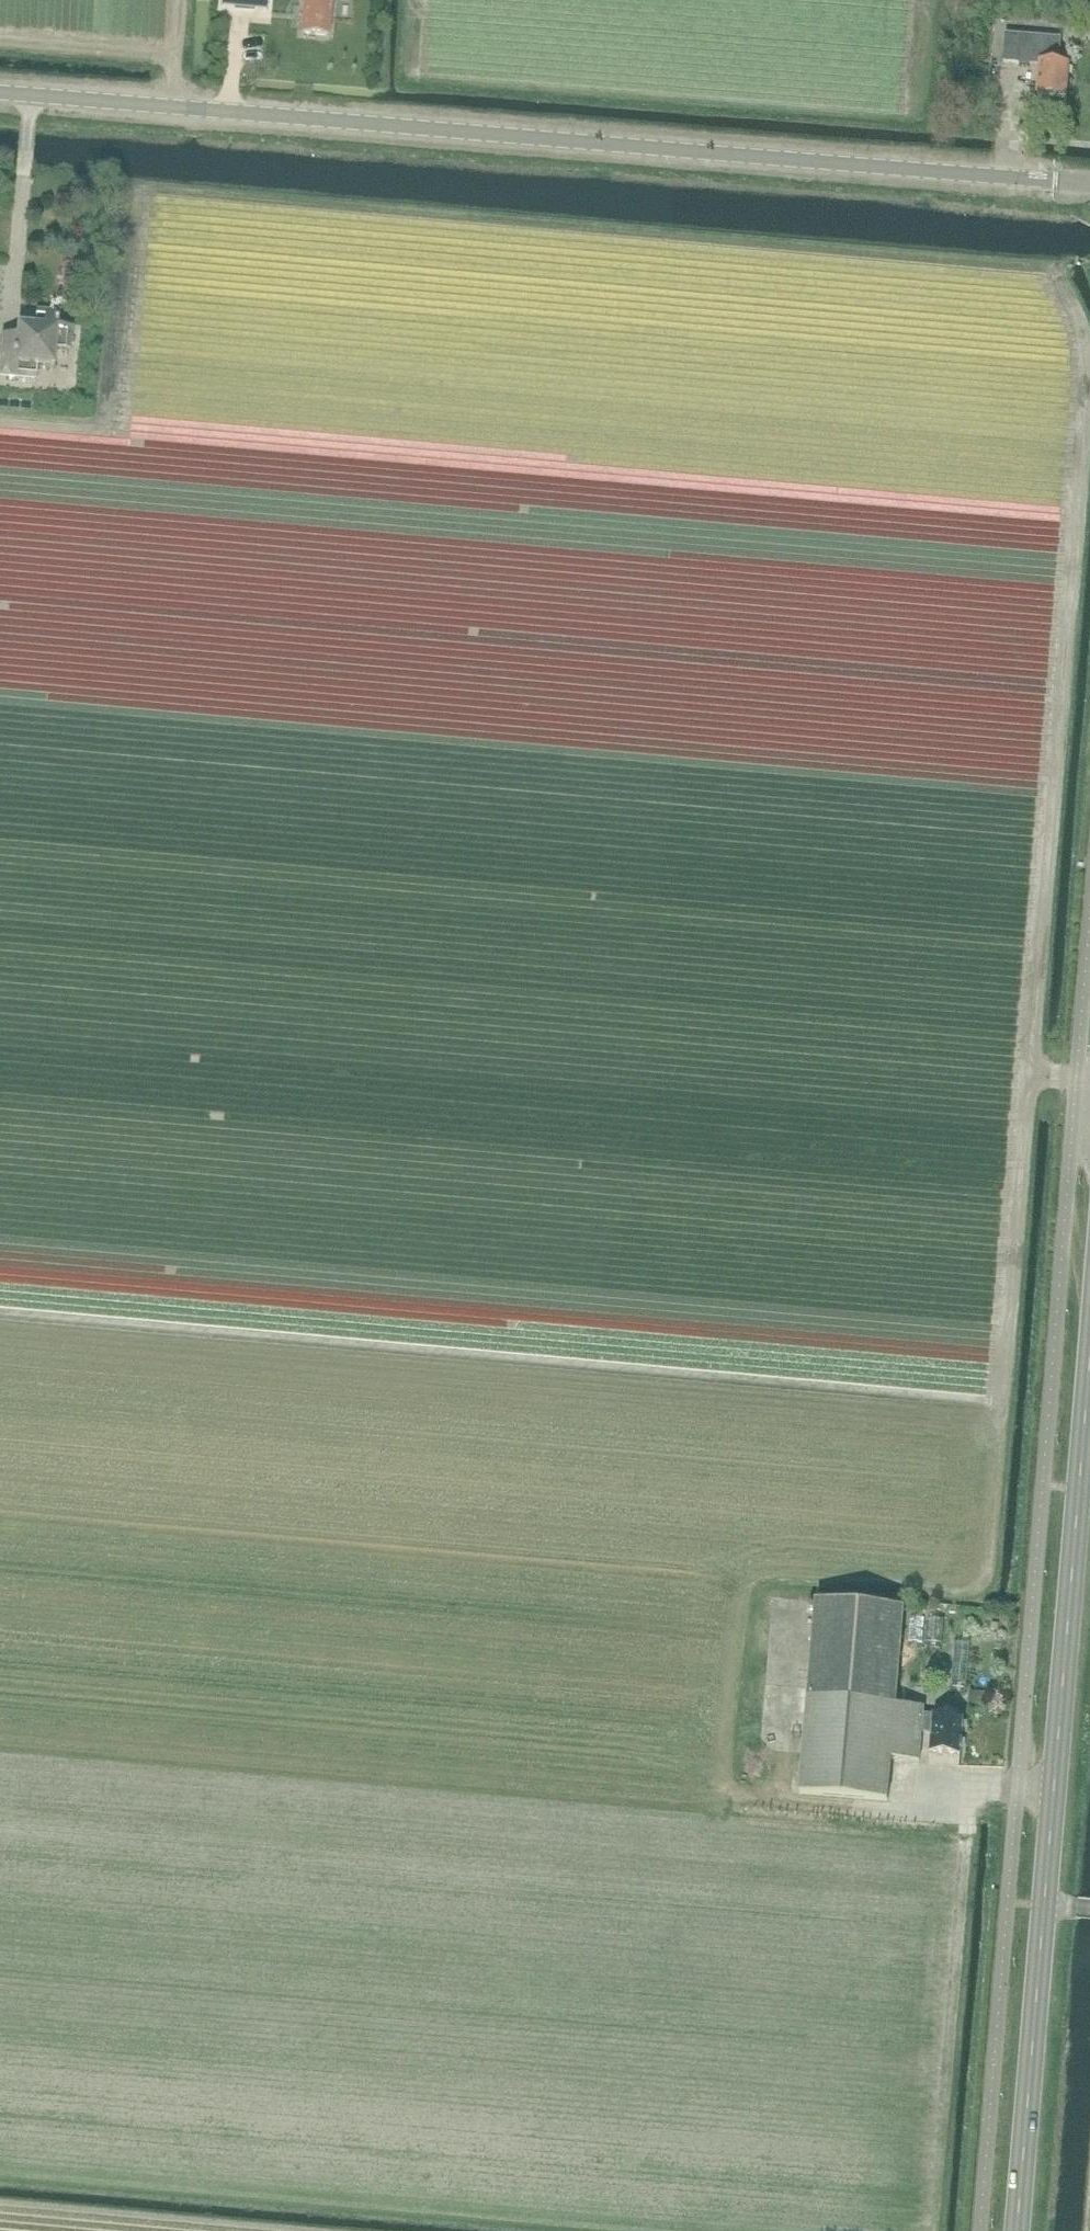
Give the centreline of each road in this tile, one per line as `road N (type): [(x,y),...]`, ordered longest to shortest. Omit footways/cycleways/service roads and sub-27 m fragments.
road 1 (unclassified): [(1089,181),(0,90)]
road 2 (tertiary): [(1019,2230),(1089,1380)]

